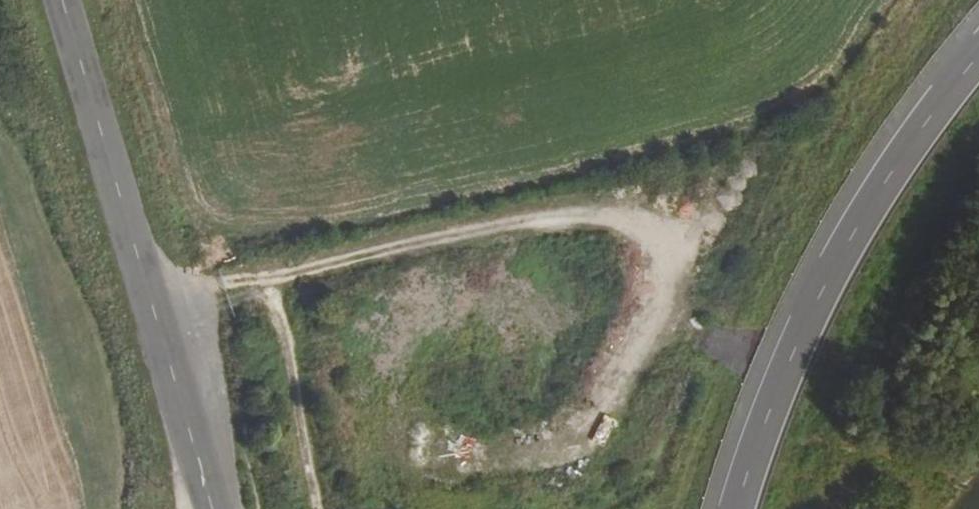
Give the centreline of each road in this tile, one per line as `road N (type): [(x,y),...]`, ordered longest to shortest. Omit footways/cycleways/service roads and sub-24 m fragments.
road 1 (tertiary): [(212,508),(62,0)]
road 2 (motorway): [(978,51),(849,233),(766,412),(735,508)]

